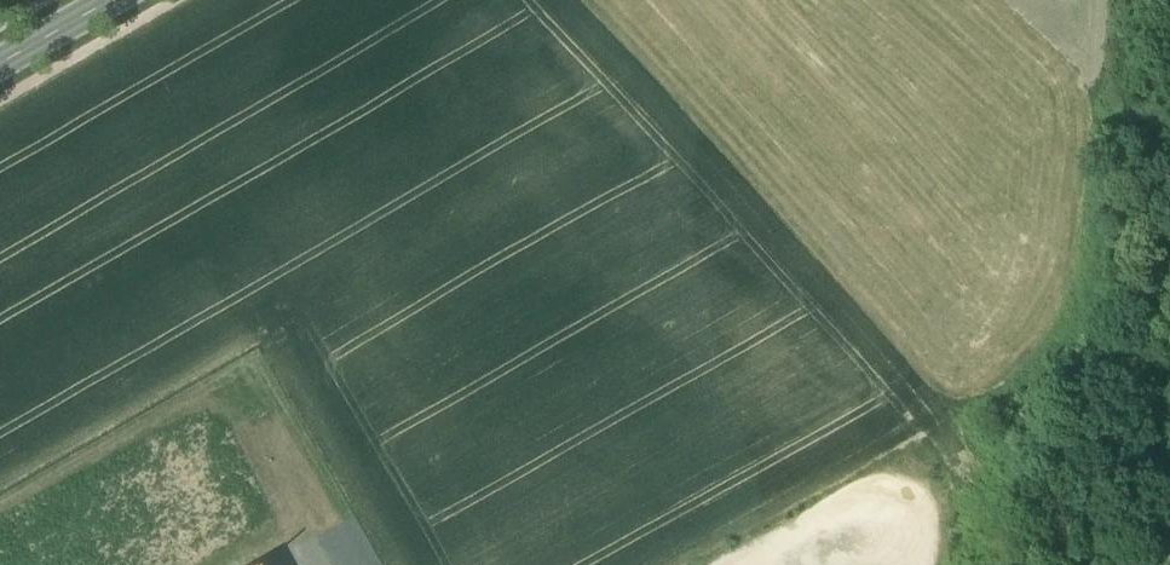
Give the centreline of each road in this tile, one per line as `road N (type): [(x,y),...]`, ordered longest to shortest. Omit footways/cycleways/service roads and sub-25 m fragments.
road 1 (tertiary): [(0,62),(111,0)]

